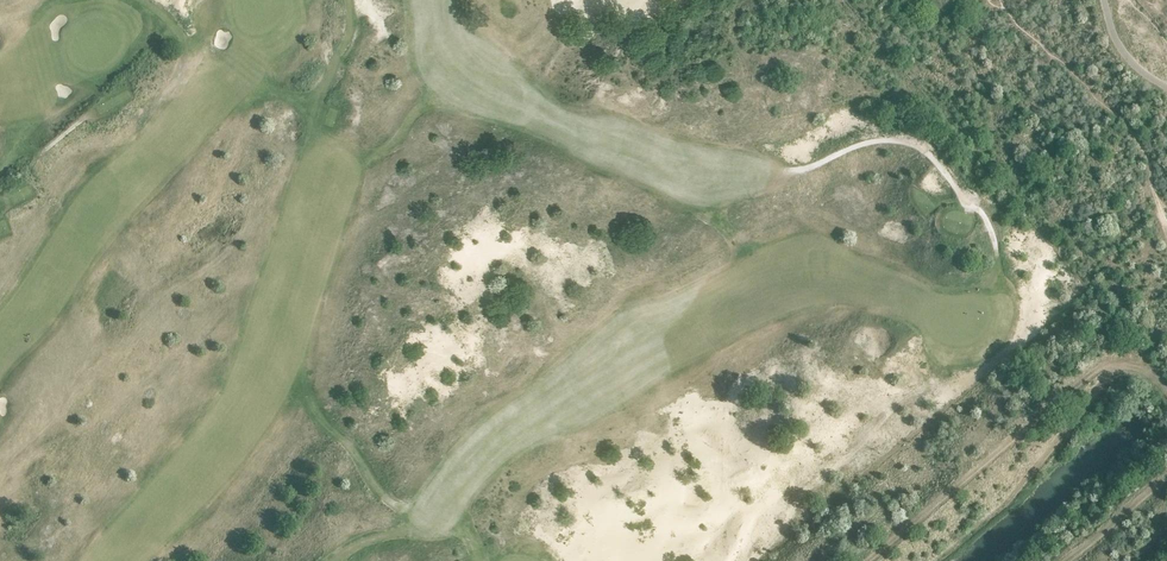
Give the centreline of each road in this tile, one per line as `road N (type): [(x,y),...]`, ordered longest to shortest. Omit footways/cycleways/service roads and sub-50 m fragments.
road 1 (track): [(992,235),(1032,236),(1041,248),(1030,328),(987,369),(921,391),(873,421),(833,472),(743,531),(734,560)]
road 2 (track): [(1166,390),(1136,367),(1097,372),(878,560)]
road 3 (track): [(1018,497),(1118,367)]
road 4 (track): [(1070,560),(1166,479)]

